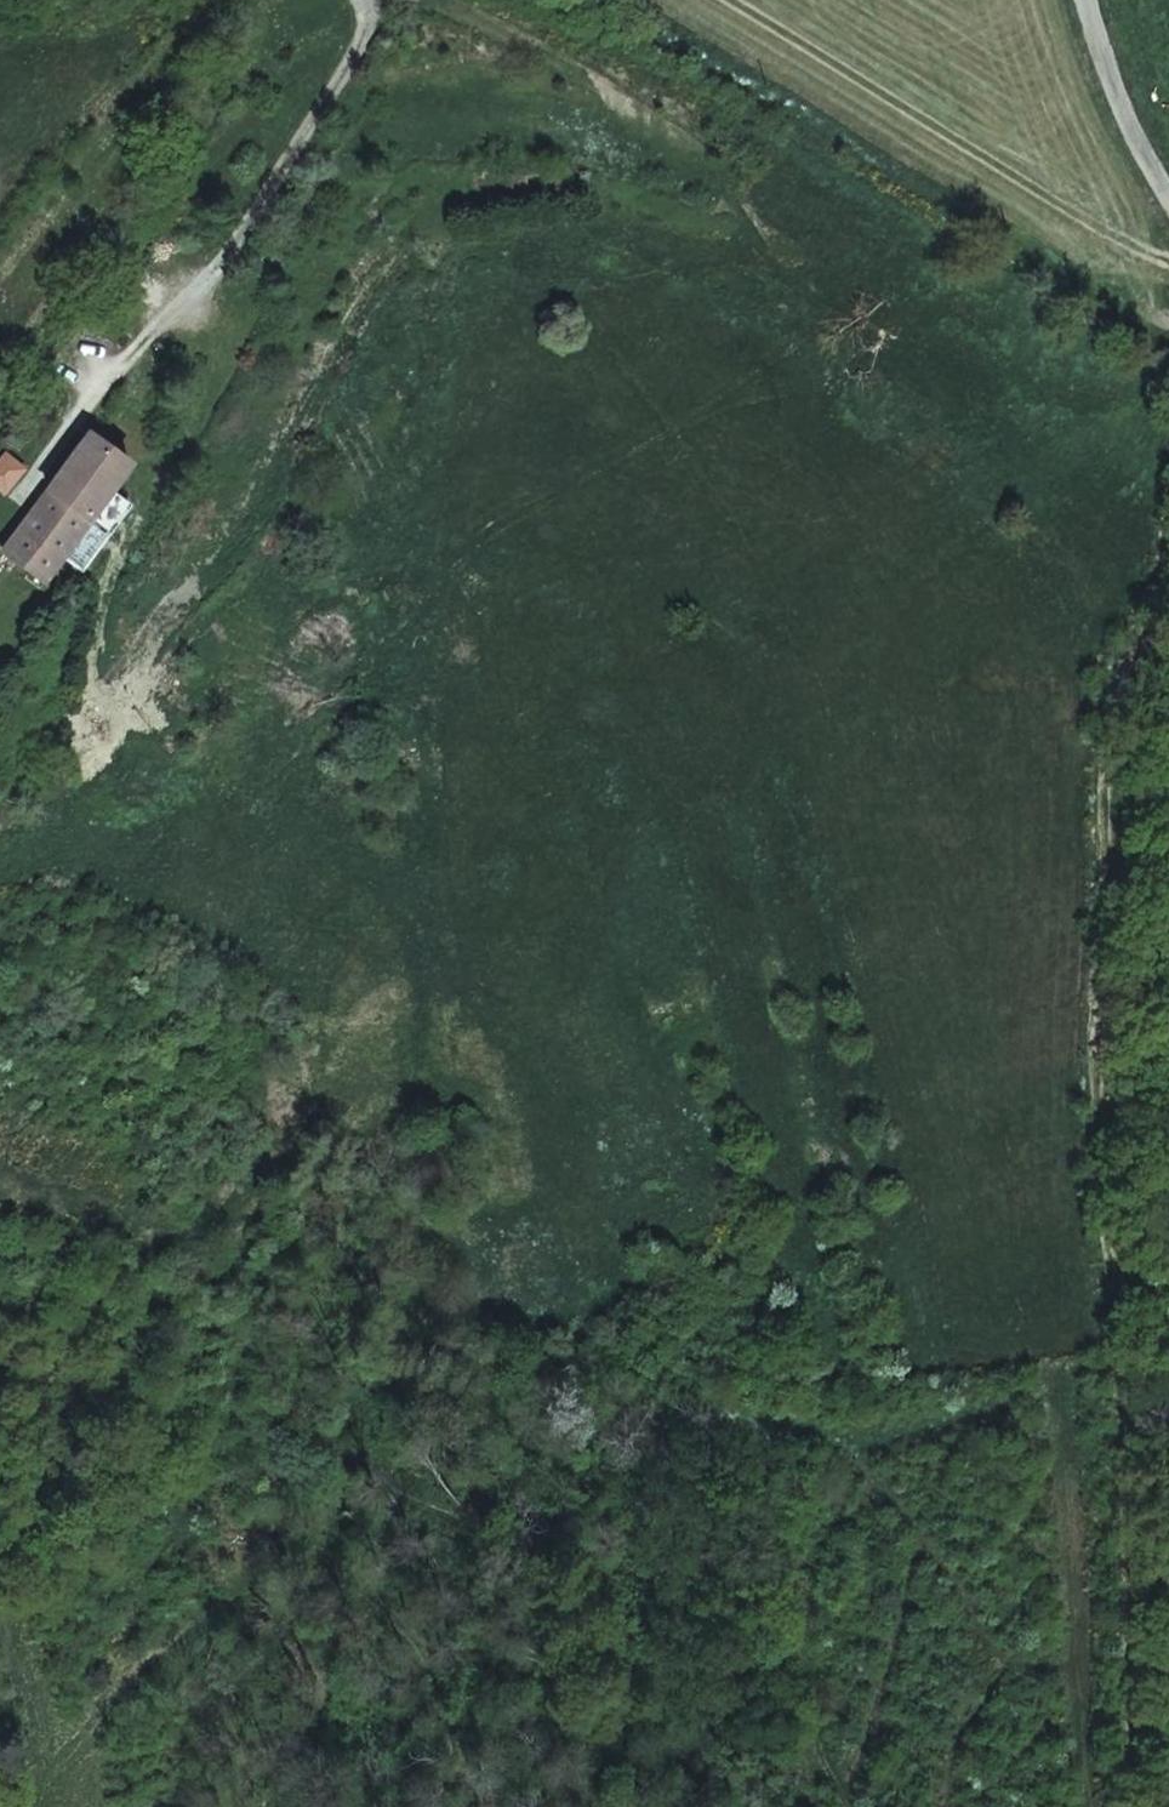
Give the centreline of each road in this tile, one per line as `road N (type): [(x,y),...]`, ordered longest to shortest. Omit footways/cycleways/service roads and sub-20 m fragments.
road 1 (track): [(1168,1378),(1114,1291),(1100,1044),(1107,804),(1168,507)]
road 2 (track): [(1168,197),(1111,81),(1086,0)]

